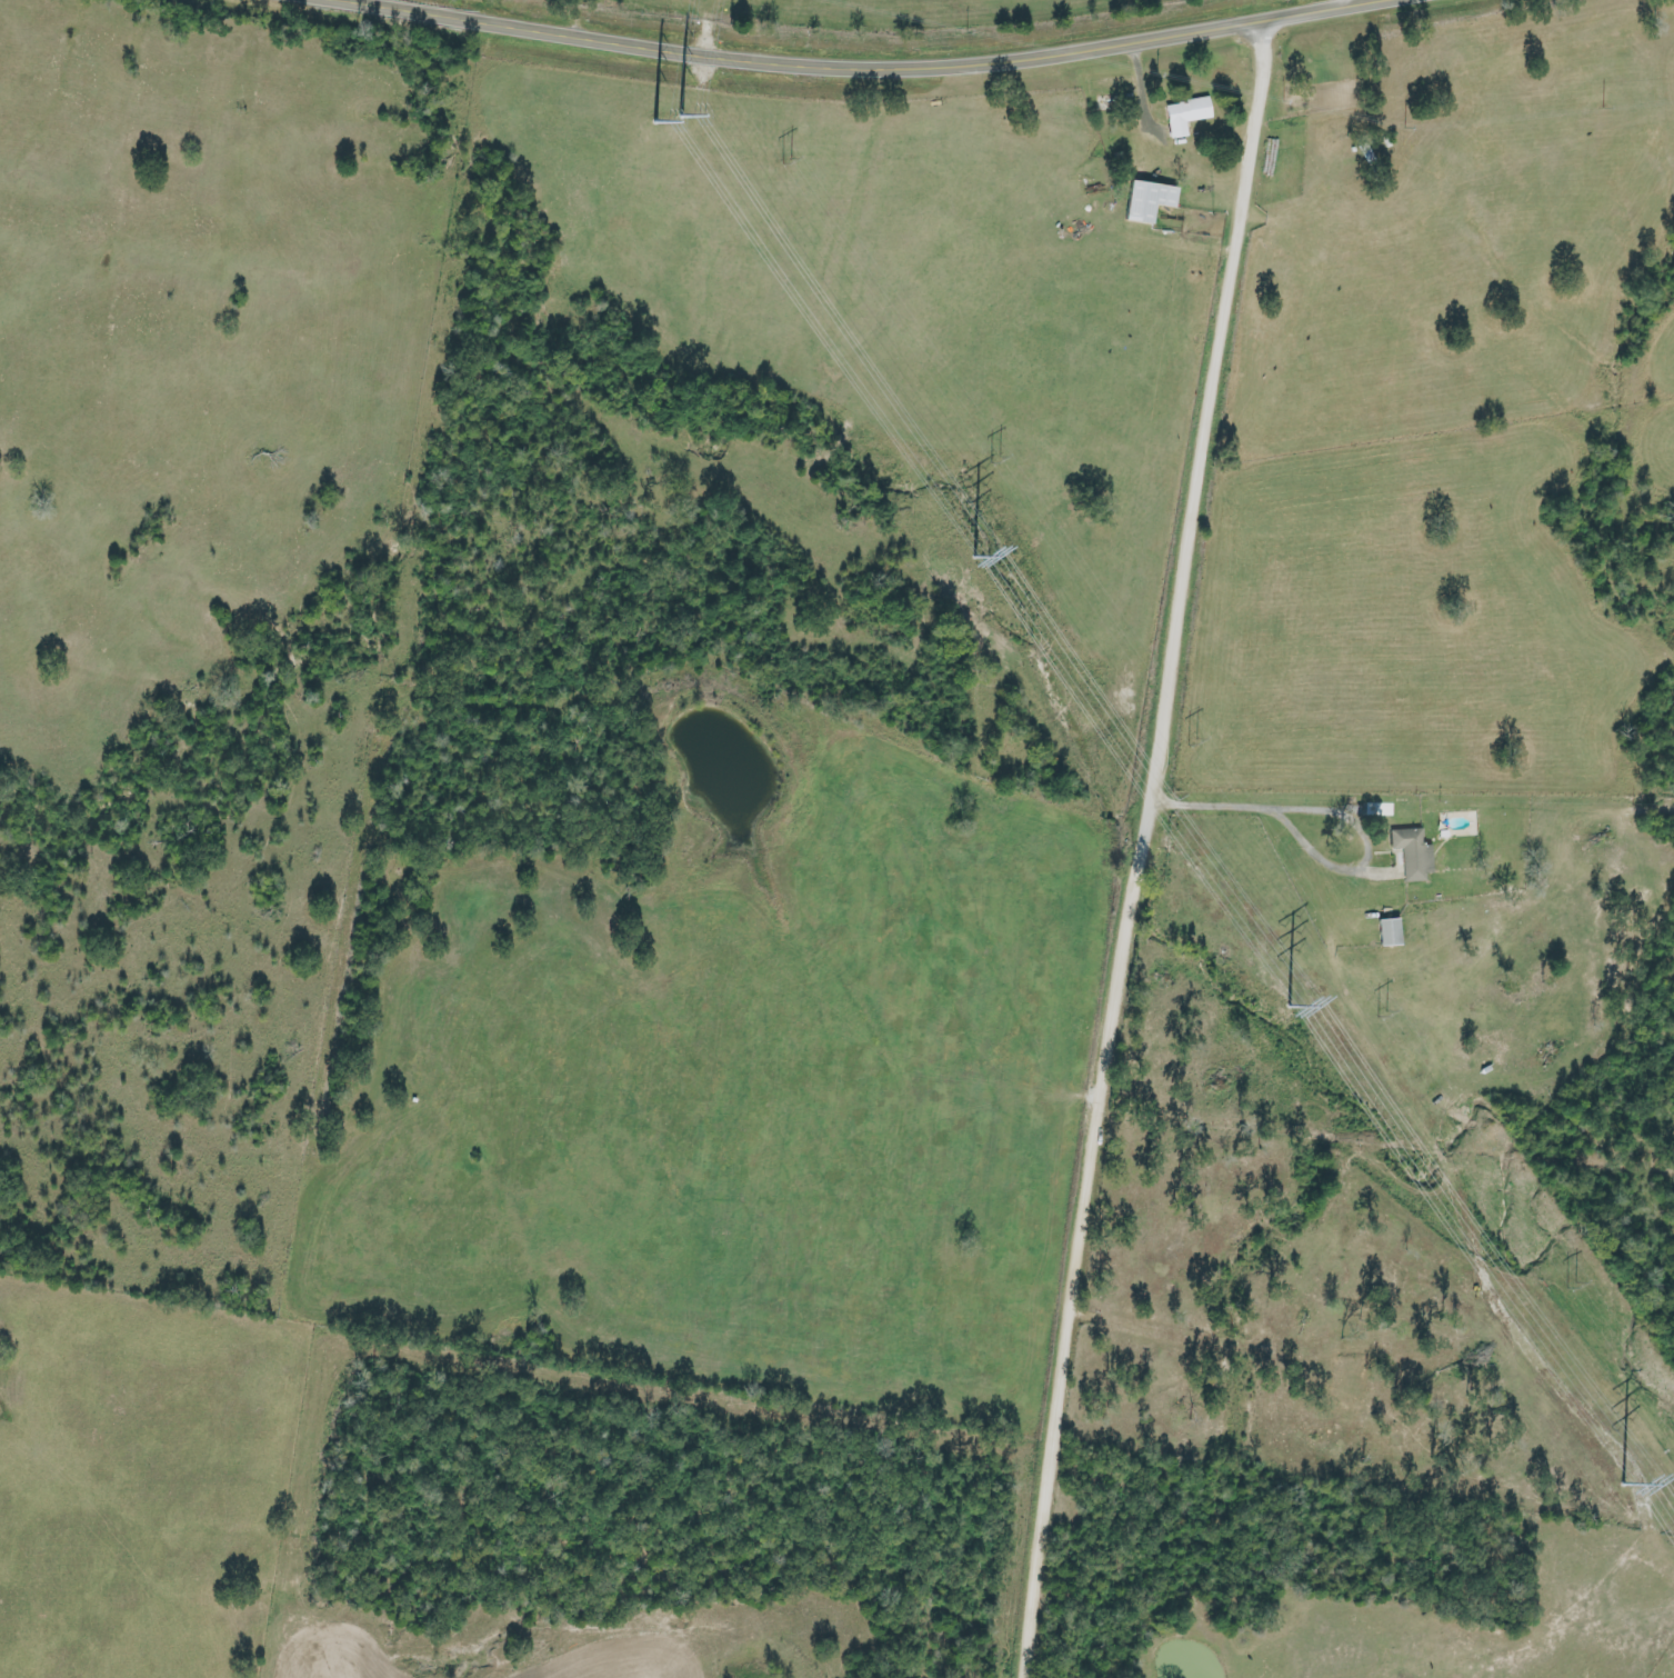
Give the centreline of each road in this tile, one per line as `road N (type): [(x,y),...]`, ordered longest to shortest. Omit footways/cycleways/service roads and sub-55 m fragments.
road 1 (residential): [(1033,1677),(1131,948),(1173,730),(1241,283),(1274,31),(1261,21)]
road 2 (tertiary): [(341,0),(830,68),(1022,58),(1382,0)]

